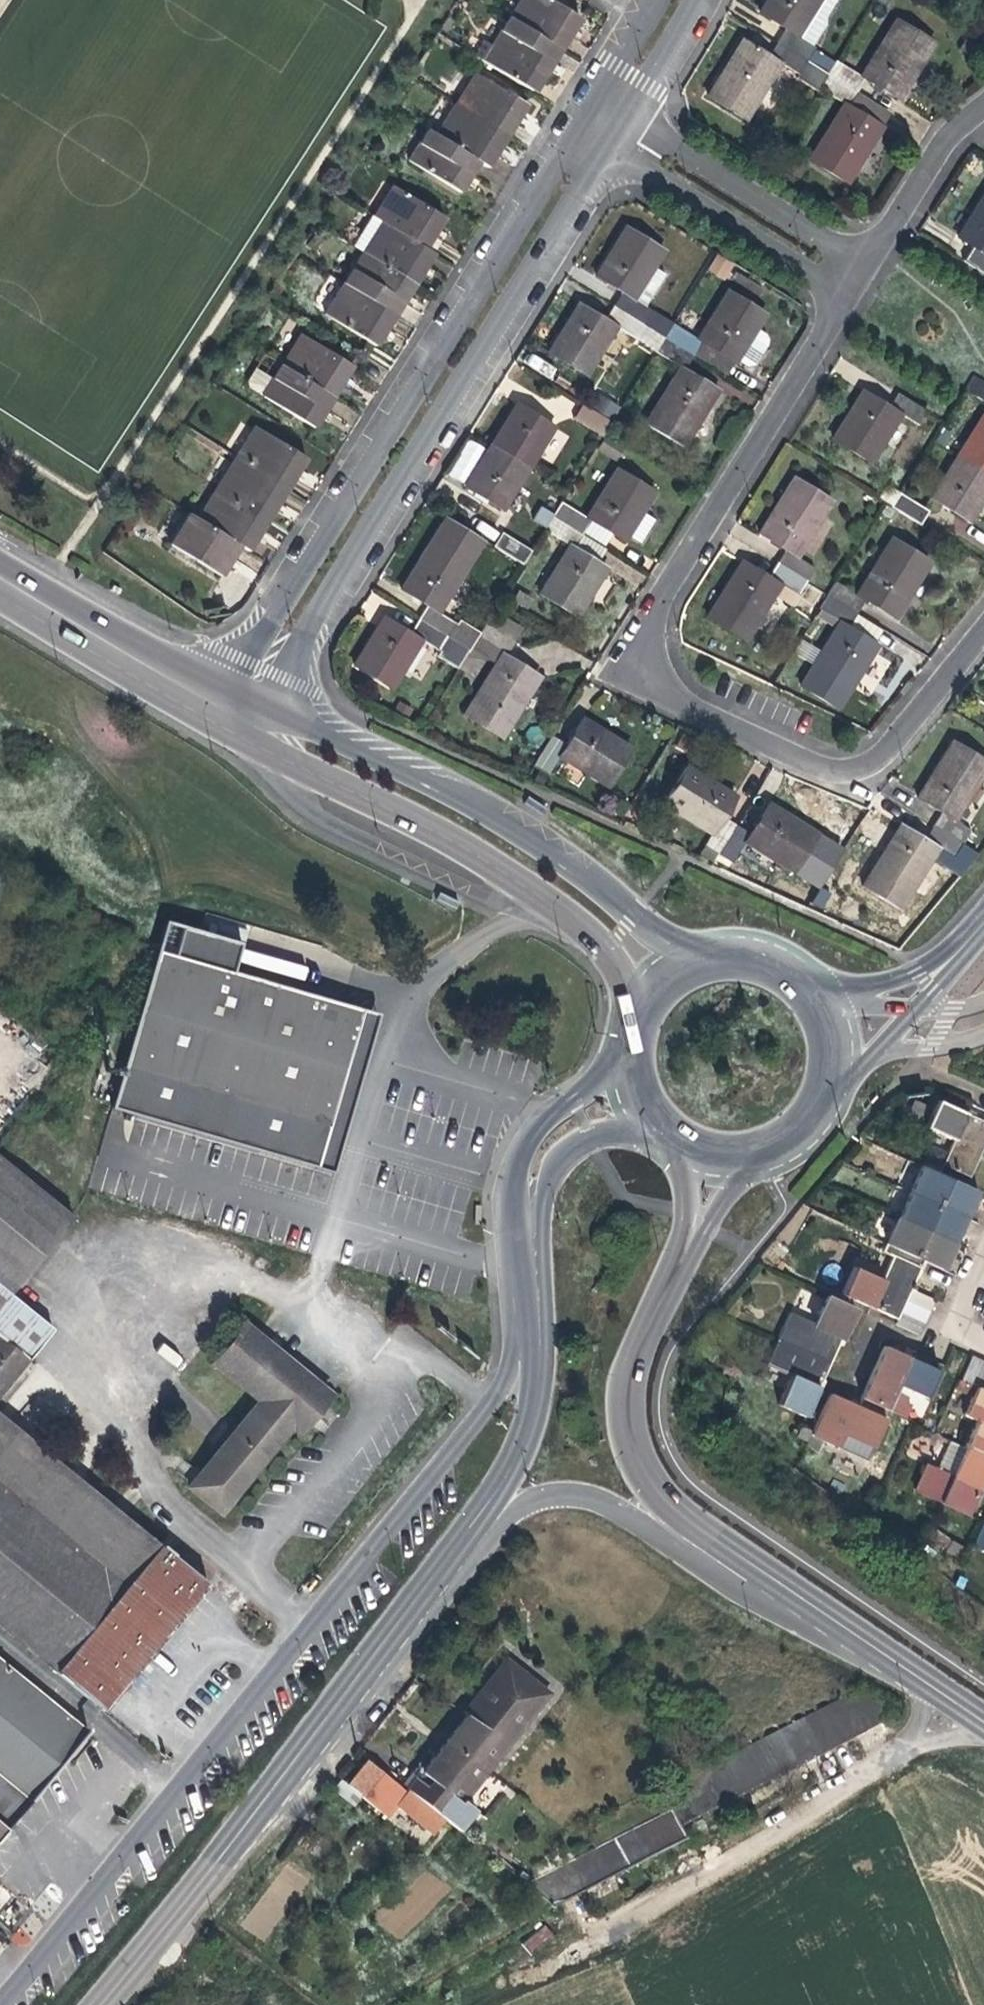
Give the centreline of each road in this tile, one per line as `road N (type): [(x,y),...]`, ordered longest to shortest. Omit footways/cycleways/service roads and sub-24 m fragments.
road 1 (unclassified): [(519,1260),(510,1381),(189,1794),(9,2004)]
road 2 (residential): [(849,301),(662,600),(652,637),(656,667),(685,699),(841,770),(891,753),(983,638)]
road 3 (tertiary): [(317,1737),(510,1519),(532,1500),(573,1491),(607,1499),(800,1620),(922,1673)]
road 4 (residential): [(583,132),(249,659),(239,711)]
road 5 (residential): [(239,711),(285,673),(610,149)]
road 6 (tertiary): [(700,1220),(632,1379),(631,1421),(645,1464),(687,1513),(922,1673)]
road 7 (tertiary): [(694,968),(584,869),(517,825),(334,737),(239,711)]
road 8 (tertiary): [(239,711),(294,759),(470,845),(583,918),(612,945),(651,1005)]
road 9 (unclassified): [(603,1934),(973,1708)]
road 10 (primary): [(317,1737),(509,1478),(544,1387)]
road 11 (primary): [(104,2004),(317,1737)]
road 12 (primary): [(544,1387),(555,1177),(593,1138),(658,1118)]
road 13 (residential): [(610,149),(849,301)]
road 14 (residential): [(872,260),(632,111)]
road 15 (tertiary): [(0,574),(239,711)]
road 16 (primary): [(637,1067),(551,1118),(533,1140),(515,1197),(519,1260)]
road 17 (residential): [(983,108),(945,149),(872,260)]
road 18 (primary): [(983,927),(923,969),(836,990)]
road 19 (primary): [(819,1111),(832,1084),(830,1026),(795,978)]
road 20 (primary): [(519,1260),(544,1387)]
road 21 (residential): [(632,111),(696,0)]

